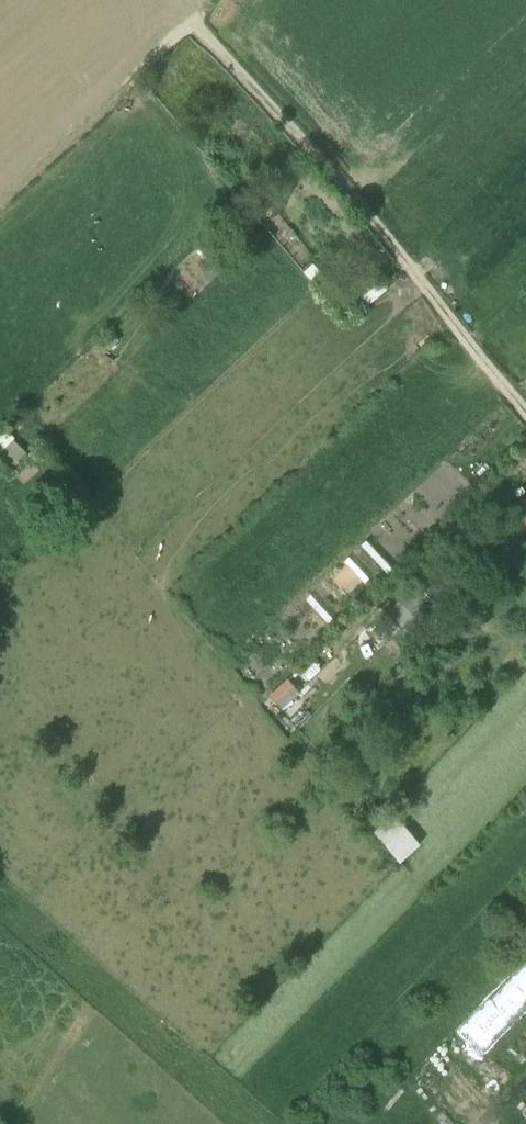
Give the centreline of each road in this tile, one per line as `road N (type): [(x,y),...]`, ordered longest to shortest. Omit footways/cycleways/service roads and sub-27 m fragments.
road 1 (track): [(525,407),(190,17)]

